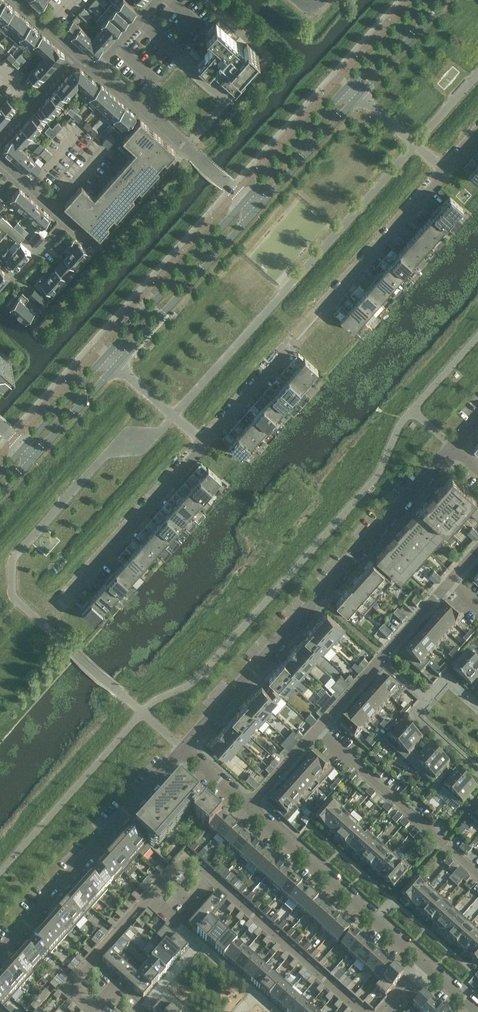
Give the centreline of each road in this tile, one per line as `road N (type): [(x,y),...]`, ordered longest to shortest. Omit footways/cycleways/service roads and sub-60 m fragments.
road 1 (residential): [(95,1011),(68,989),(187,857),(363,1011)]
road 2 (residential): [(453,447),(183,748)]
road 3 (residential): [(248,807),(477,549)]
road 4 (residential): [(183,748),(0,953)]
road 5 (residential): [(429,966),(248,807)]
road 6 (residential): [(64,601),(206,444)]
road 7 (tertiary): [(118,364),(256,210)]
road 8 (tertiary): [(246,201),(108,353)]
road 9 (residential): [(322,311),(446,173)]
road 10 (tertiary): [(347,88),(246,201)]
road 11 (tertiary): [(256,210),(357,97)]
road 12 (residential): [(206,444),(296,341)]
road 13 (tertiary): [(357,97),(443,0)]
road 14 (tertiary): [(108,353),(24,446)]
road 15 (tertiary): [(35,456),(118,364)]
road 16 (residential): [(188,150),(96,68)]

